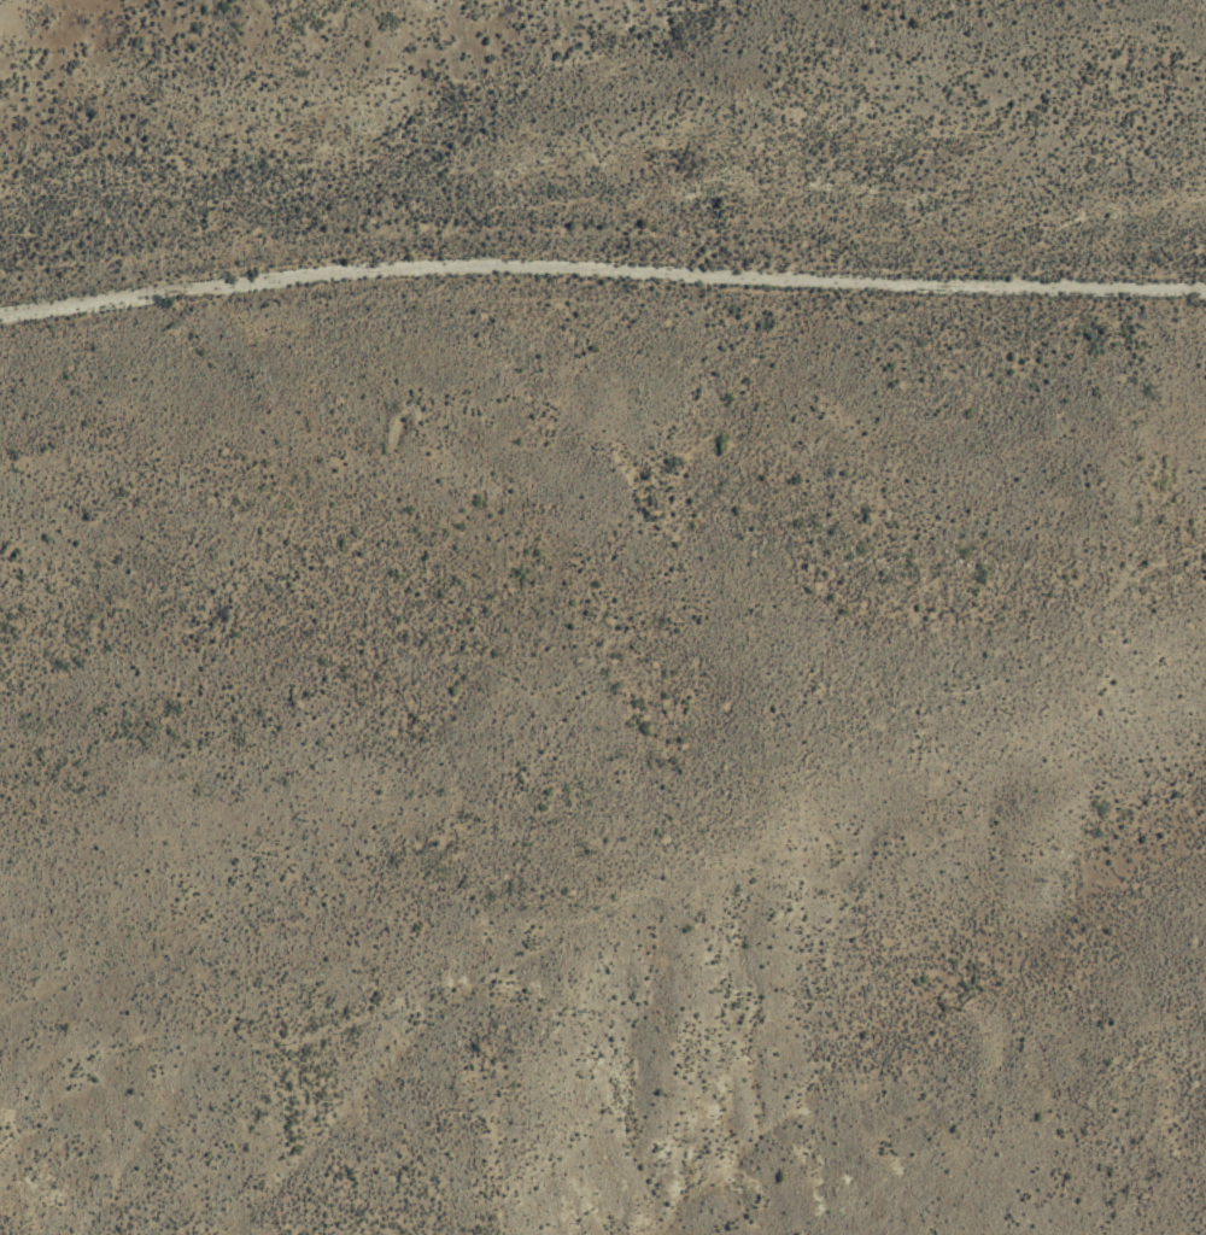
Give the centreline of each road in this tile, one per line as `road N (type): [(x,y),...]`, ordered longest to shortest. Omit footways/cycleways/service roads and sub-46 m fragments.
road 1 (residential): [(1205,285),(721,275),(388,280),(0,327)]

